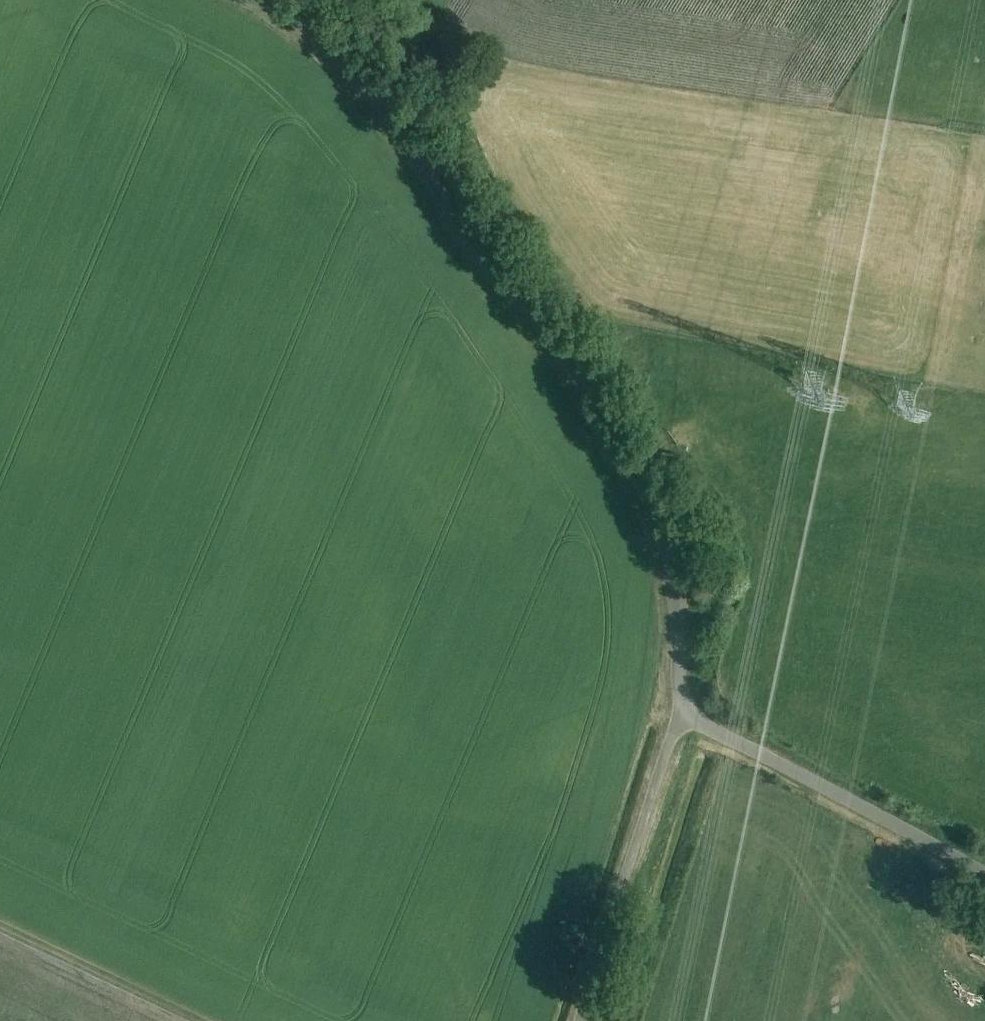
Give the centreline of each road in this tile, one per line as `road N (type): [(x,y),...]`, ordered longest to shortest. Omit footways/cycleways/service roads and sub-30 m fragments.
road 1 (unclassified): [(984,875),(686,705),(677,577),(663,530),(624,455),(434,172),(328,51),(261,0)]

